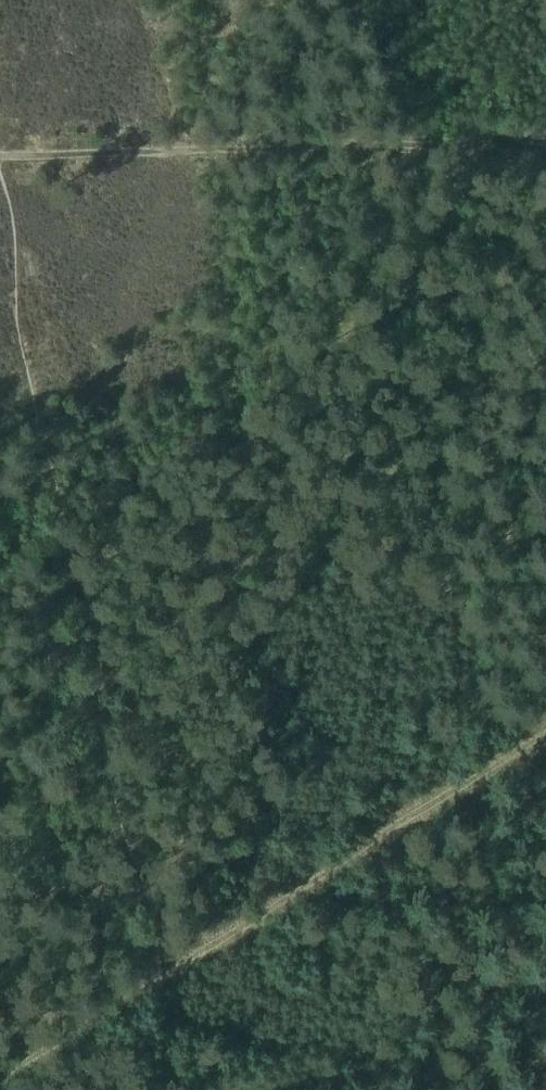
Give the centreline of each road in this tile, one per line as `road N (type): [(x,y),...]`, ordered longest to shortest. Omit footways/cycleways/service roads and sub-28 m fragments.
road 1 (track): [(0,184),(16,268),(17,339),(103,647),(105,768),(152,930),(177,1089)]
road 2 (track): [(545,142),(0,151)]

